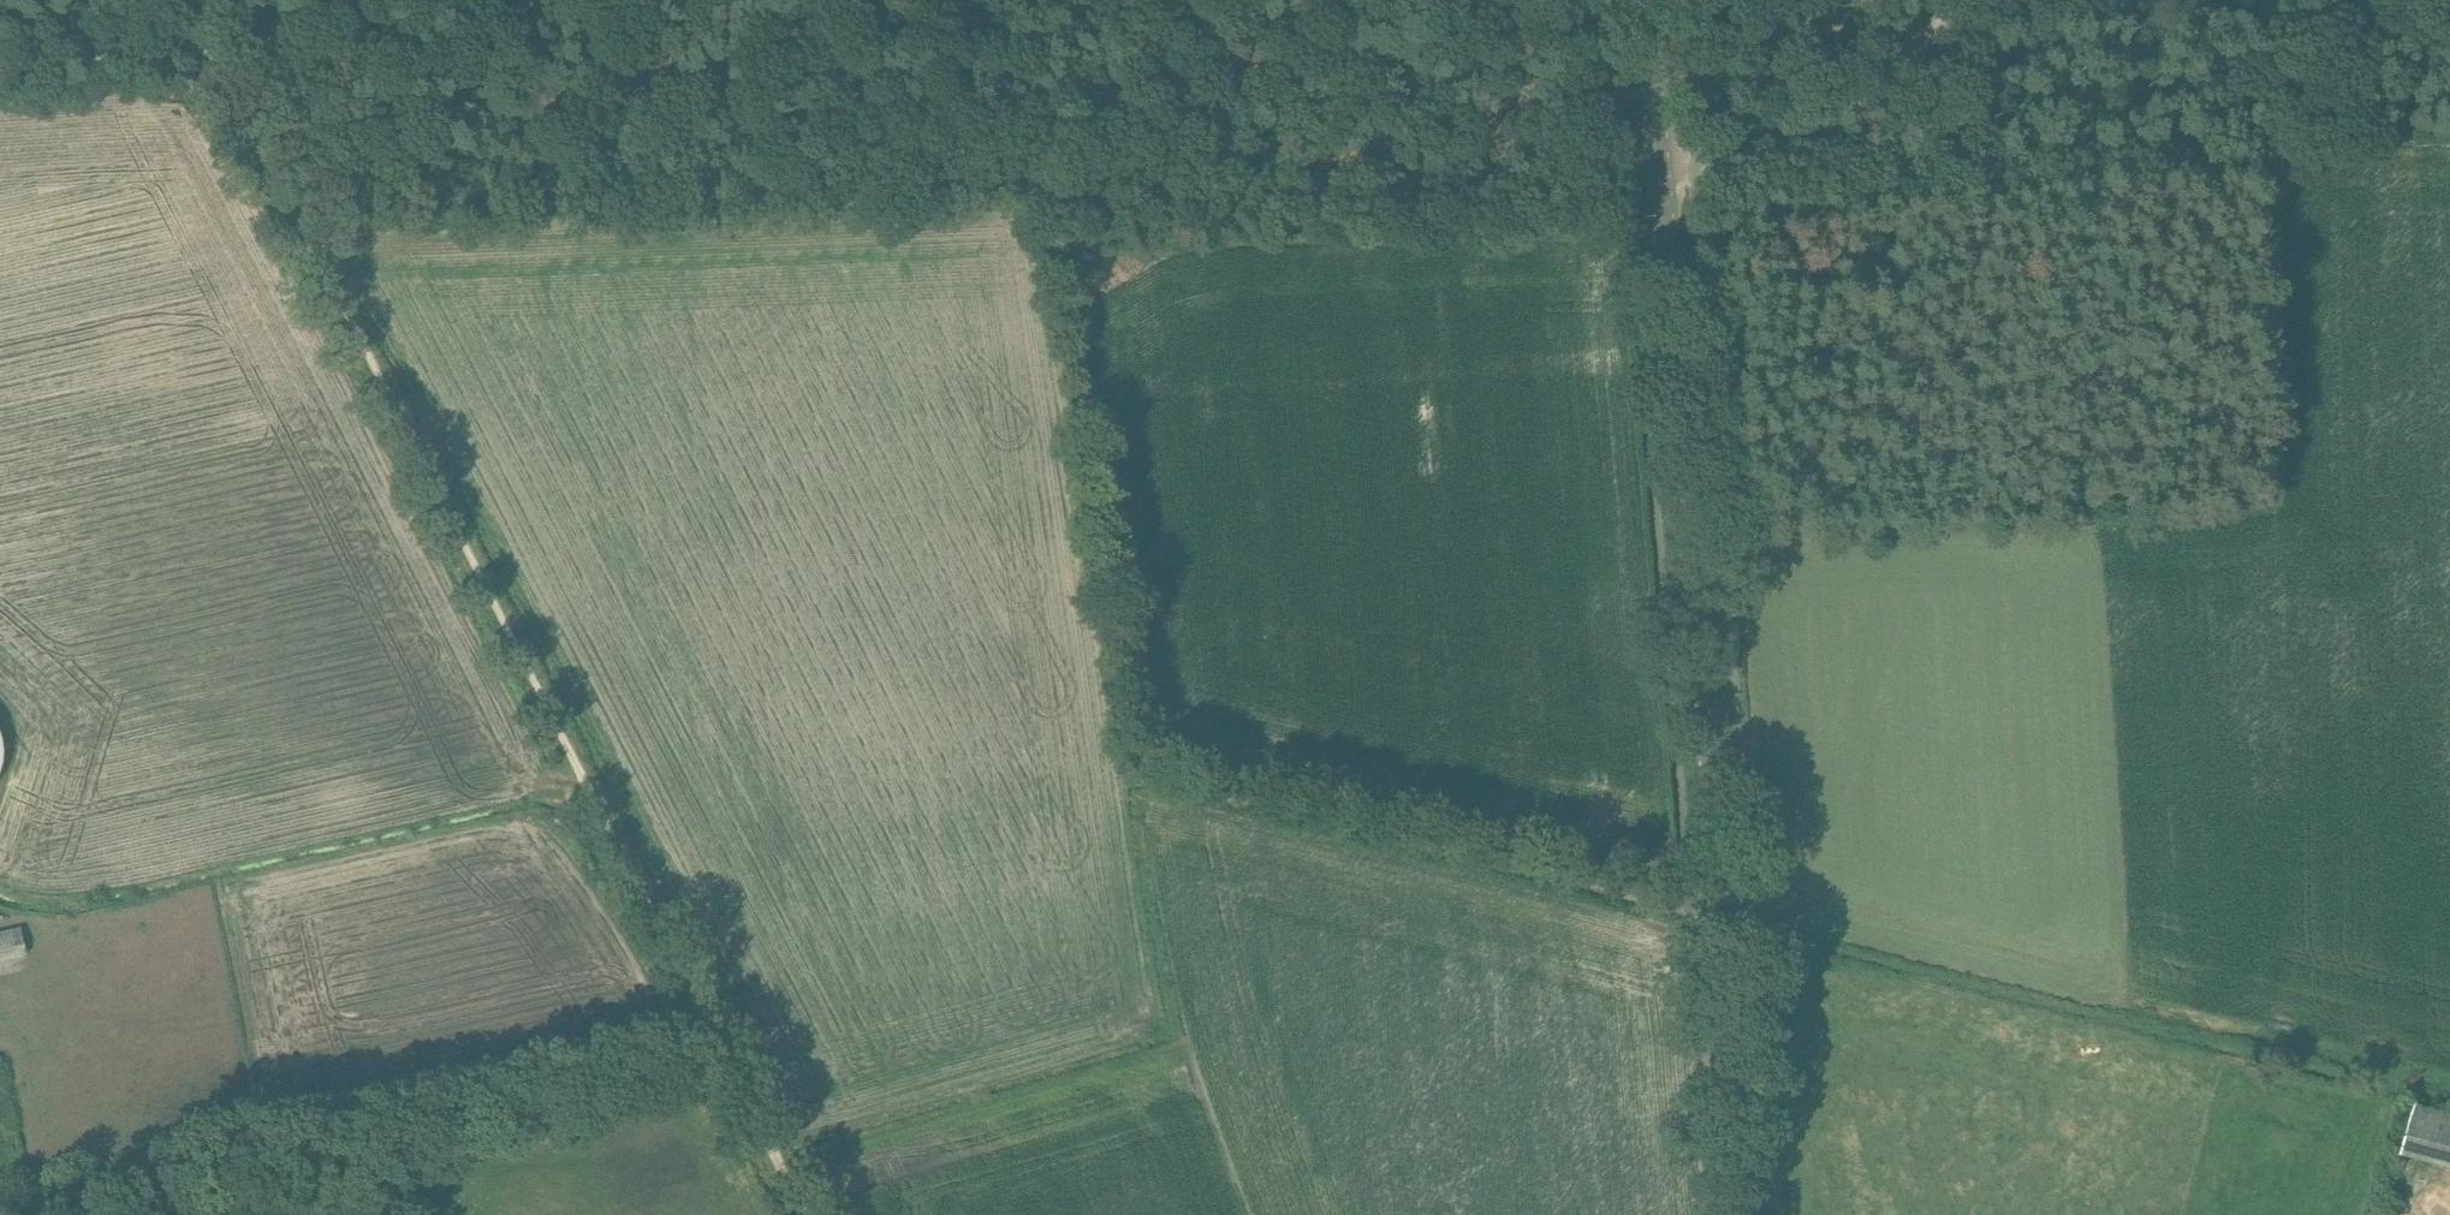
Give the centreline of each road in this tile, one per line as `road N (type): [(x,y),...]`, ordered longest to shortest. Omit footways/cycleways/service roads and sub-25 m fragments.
road 1 (unclassified): [(1750,1214),(1646,0)]

